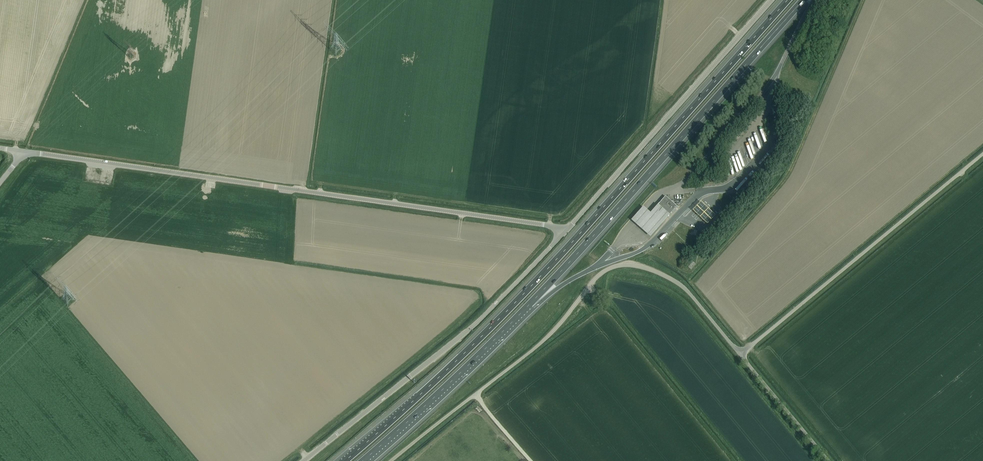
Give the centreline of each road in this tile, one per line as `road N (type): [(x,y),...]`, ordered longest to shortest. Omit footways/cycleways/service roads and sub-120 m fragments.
road 1 (motorway): [(787,0),(560,255),(345,460)]
road 2 (tertiary): [(563,231),(23,152)]
road 3 (motorway): [(530,304),(803,0)]
road 4 (unclassified): [(301,460),(483,315),(563,231)]
road 5 (unclassified): [(739,353),(982,155)]
road 6 (tertiary): [(563,231),(772,0)]
road 7 (motorway): [(363,460),(530,304)]
road 8 (unclassified): [(739,353),(695,301),(648,268),(617,266),(590,289)]
road 9 (unclassified): [(473,395),(543,343),(590,289)]
road 10 (unclassified): [(827,460),(739,353)]

